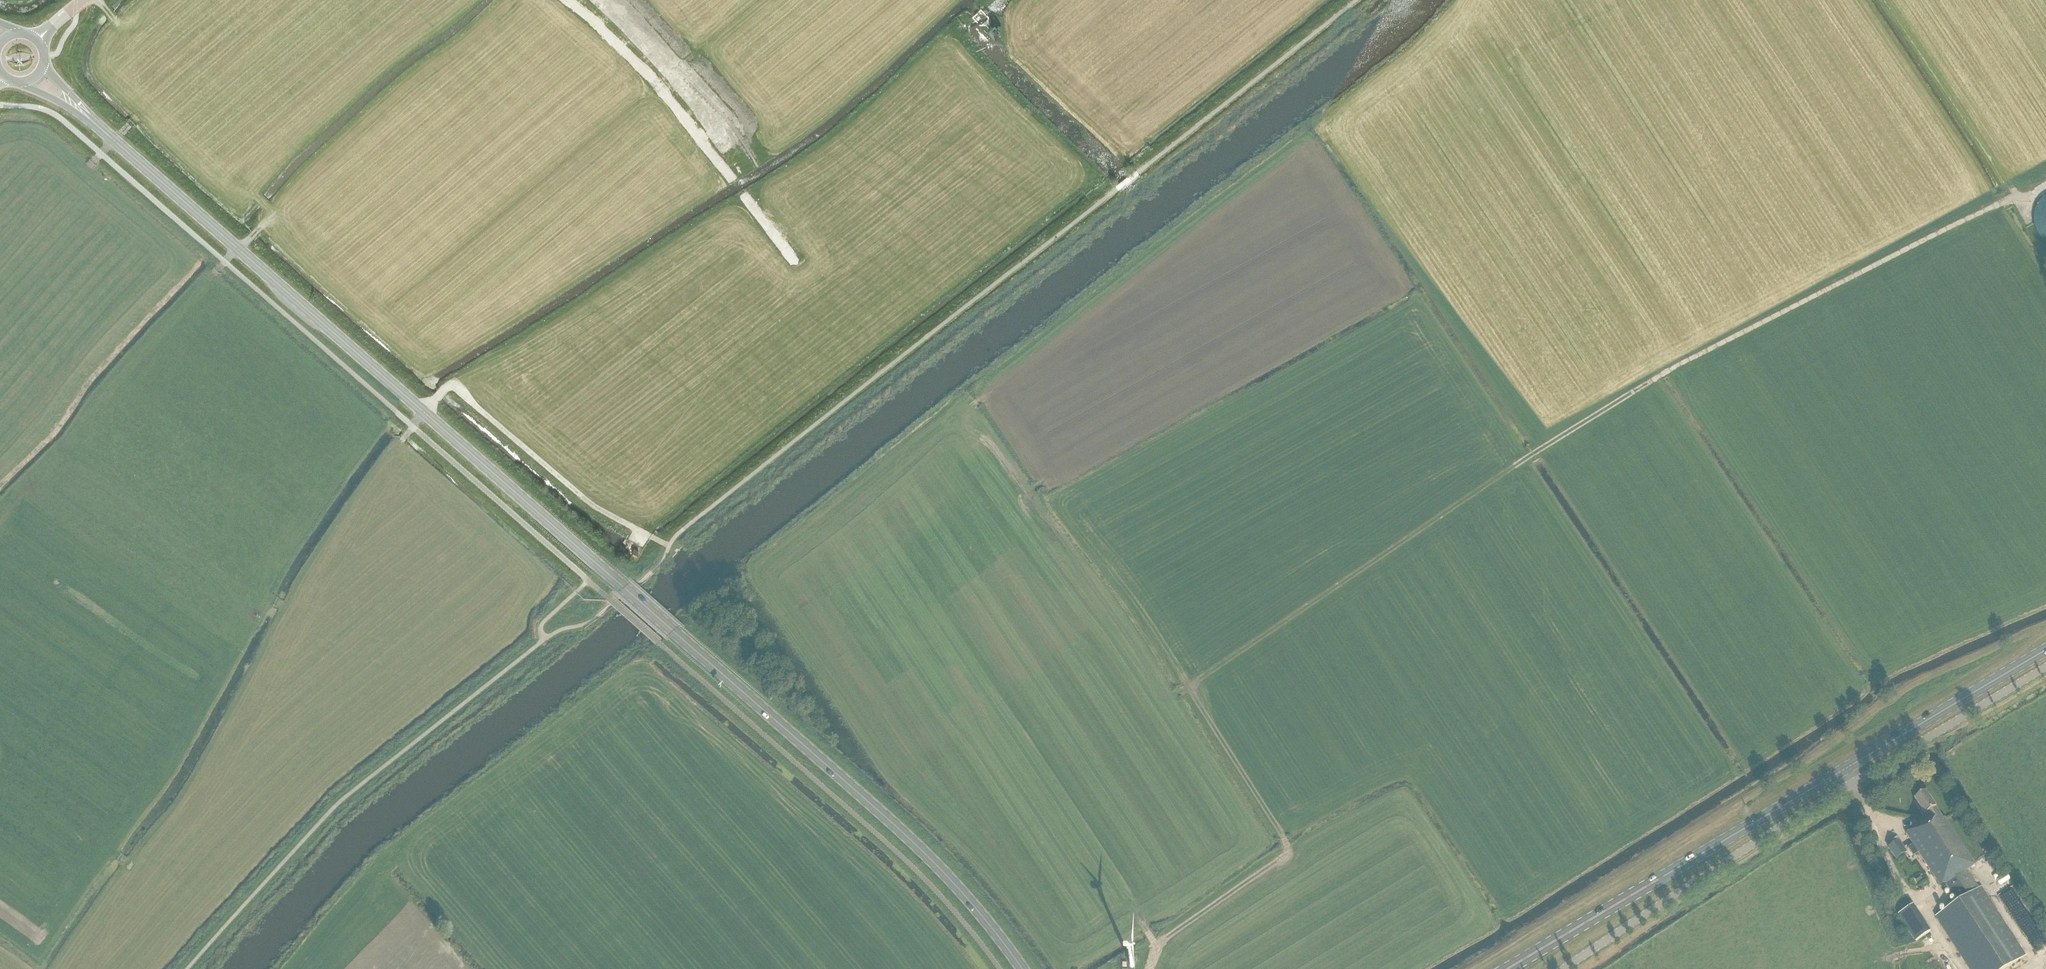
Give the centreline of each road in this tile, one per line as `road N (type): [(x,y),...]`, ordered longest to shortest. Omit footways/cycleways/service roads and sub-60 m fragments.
road 1 (track): [(1158,942),(1289,853),(1192,685),(1660,374),(2011,194),(2028,198),(2045,186)]
road 2 (primary): [(1022,968),(913,842),(94,122)]
road 3 (primary): [(1507,968),(2045,649)]
road 4 (unclassified): [(1563,968),(2045,667)]

